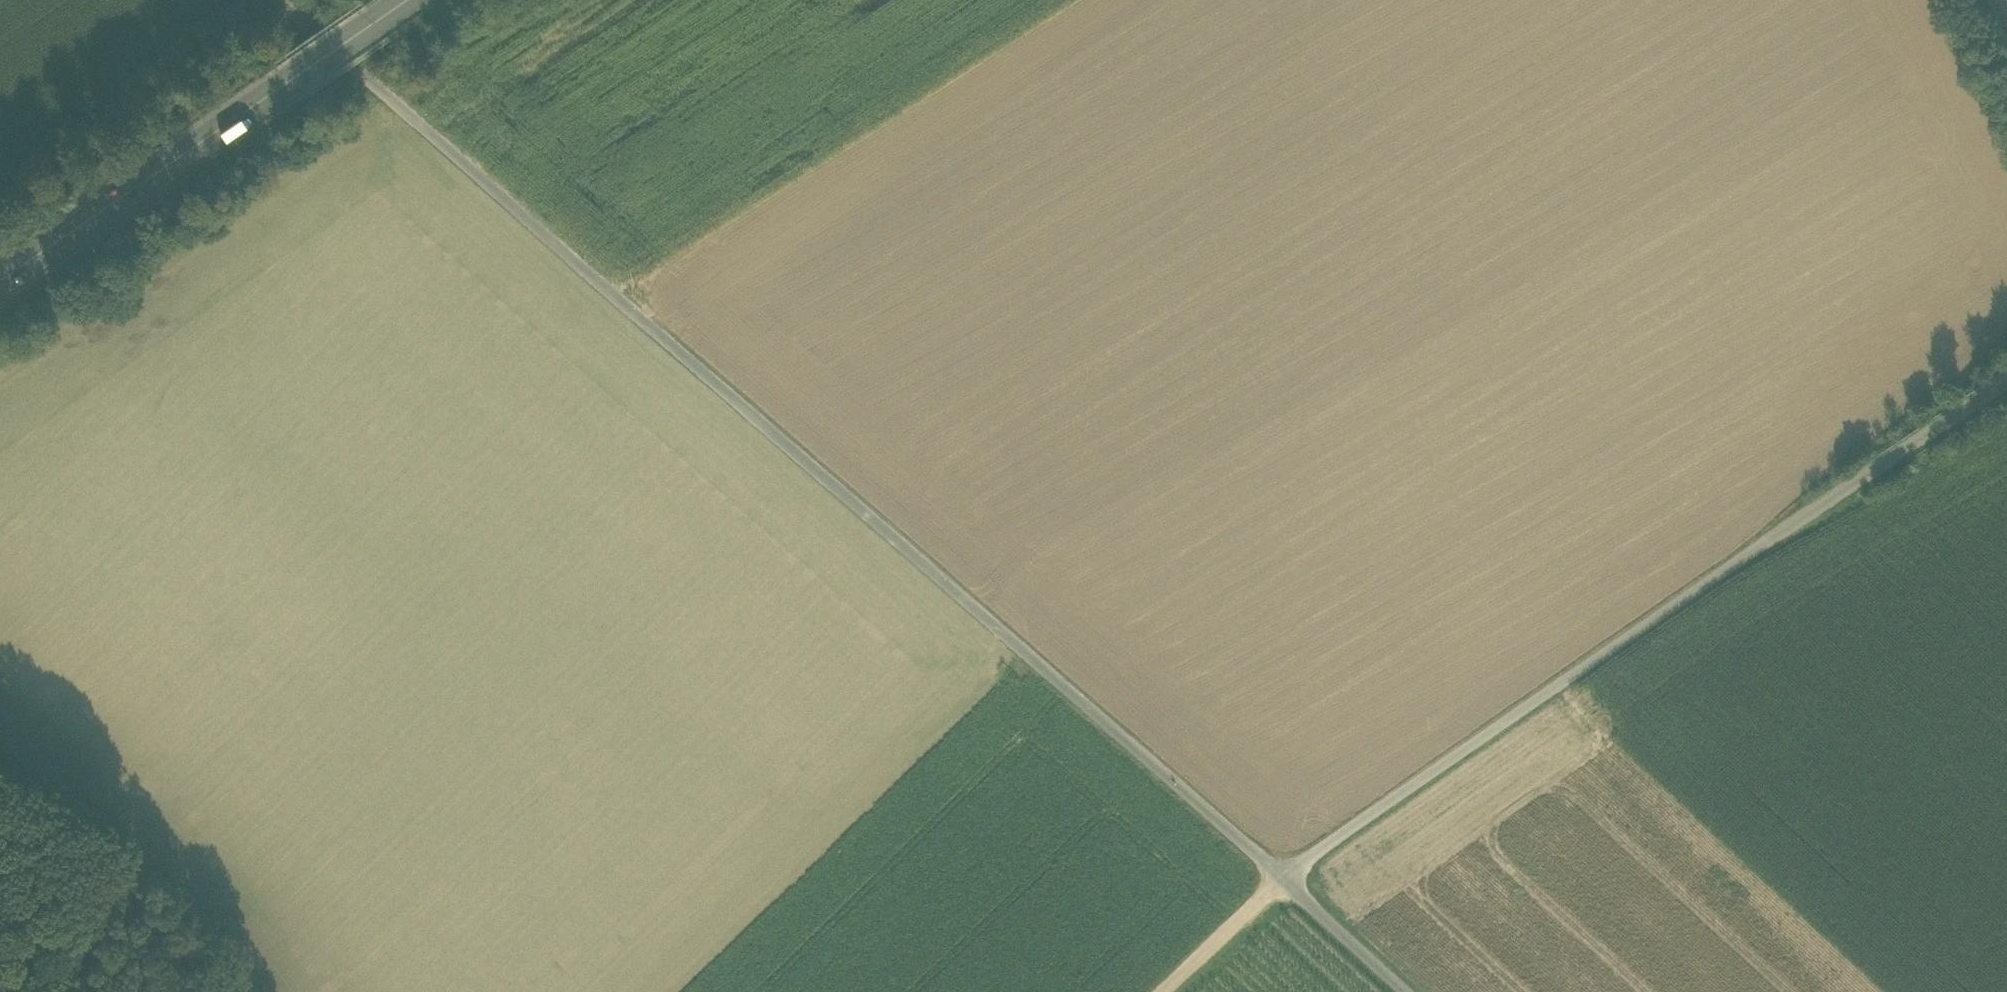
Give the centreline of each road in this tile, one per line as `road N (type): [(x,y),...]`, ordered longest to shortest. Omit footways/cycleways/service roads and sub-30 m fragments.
road 1 (track): [(277,0),(1280,877)]
road 2 (track): [(1280,877),(2006,379)]
road 3 (motorway): [(0,276),(385,10)]
road 4 (track): [(1280,877),(1406,991)]
road 5 (track): [(1160,991),(1280,877)]

